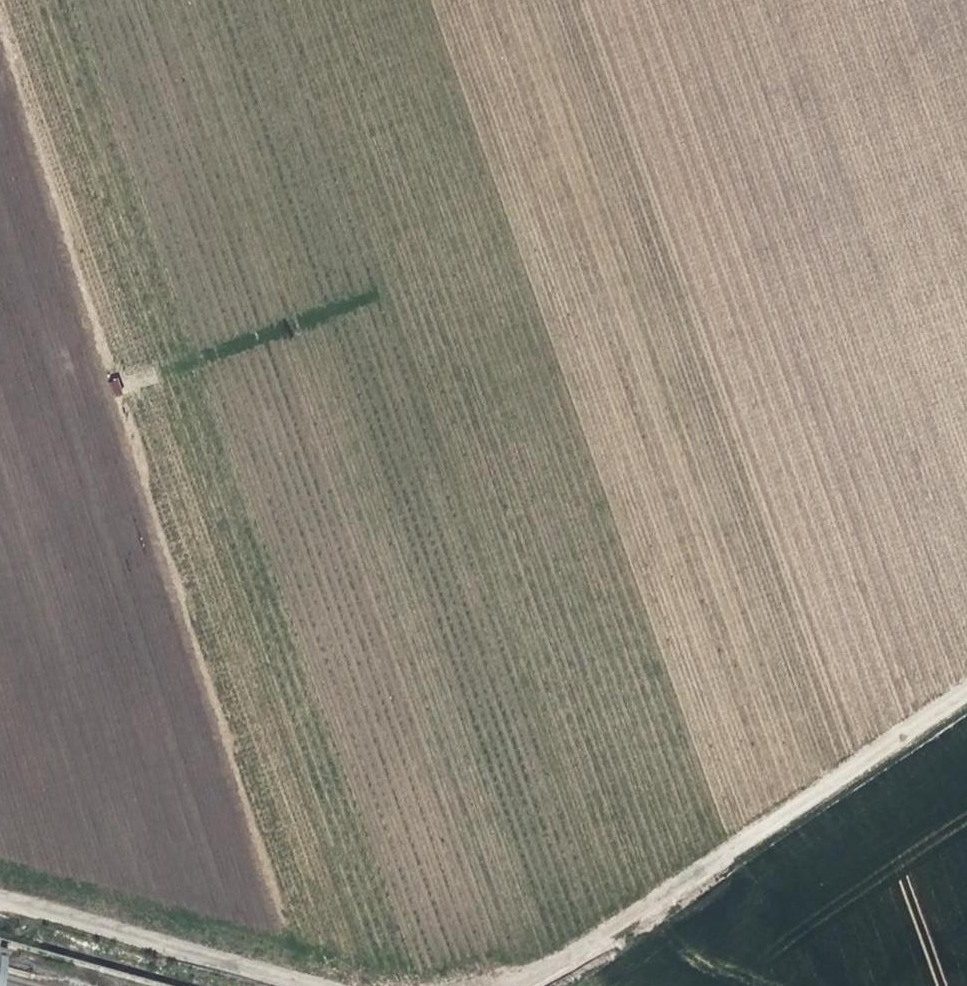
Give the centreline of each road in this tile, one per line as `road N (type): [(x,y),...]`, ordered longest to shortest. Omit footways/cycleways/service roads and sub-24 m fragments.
road 1 (track): [(966,693),(518,985)]
road 2 (track): [(308,985),(0,904)]

